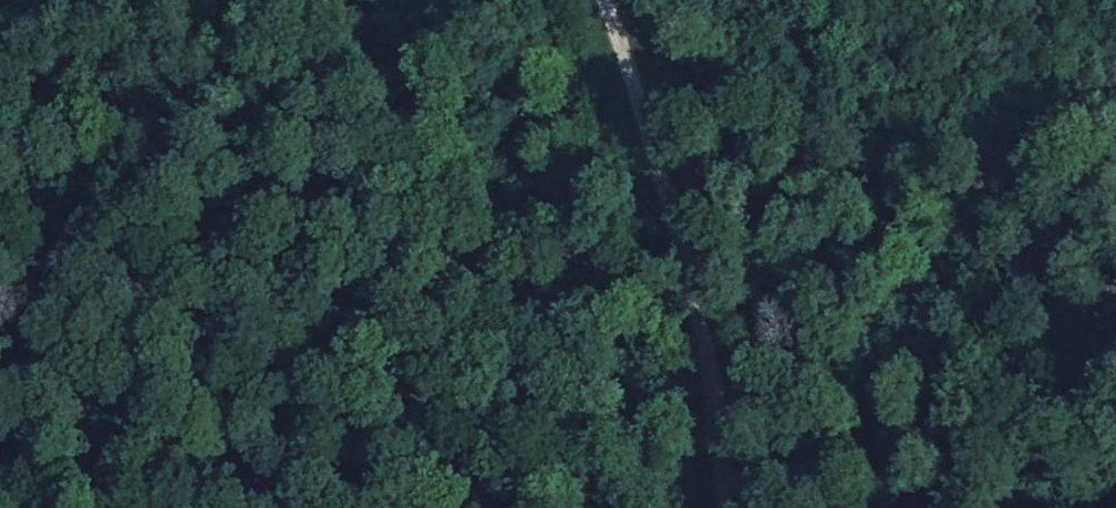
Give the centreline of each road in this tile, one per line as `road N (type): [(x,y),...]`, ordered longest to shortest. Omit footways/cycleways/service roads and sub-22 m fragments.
road 1 (track): [(614,0),(700,364),(713,507)]

